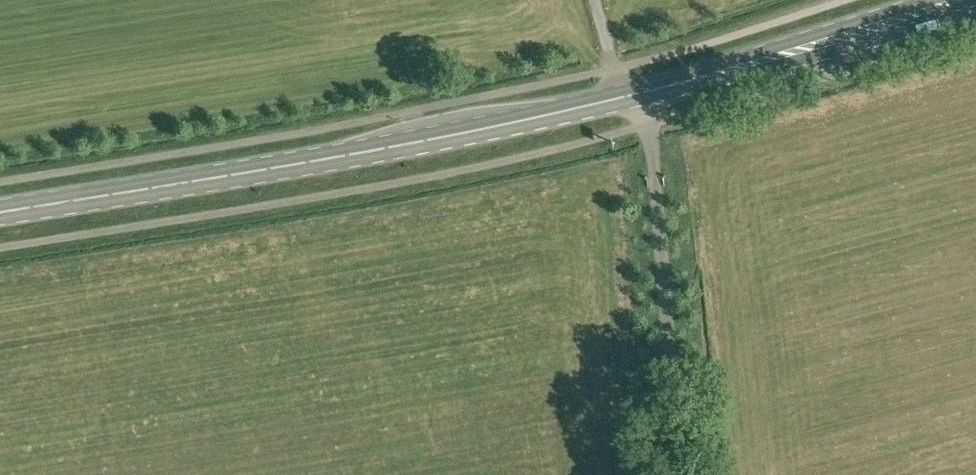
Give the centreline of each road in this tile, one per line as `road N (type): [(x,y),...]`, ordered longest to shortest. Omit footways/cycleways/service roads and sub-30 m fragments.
road 1 (secondary): [(0,213),(299,165),(642,93)]
road 2 (unclassified): [(678,474),(652,127),(642,93)]
road 3 (secondary): [(642,93),(975,4)]

